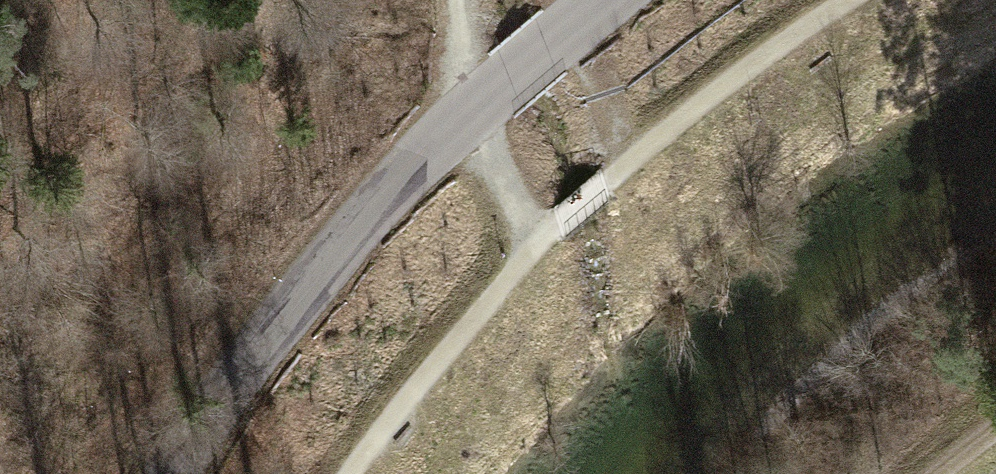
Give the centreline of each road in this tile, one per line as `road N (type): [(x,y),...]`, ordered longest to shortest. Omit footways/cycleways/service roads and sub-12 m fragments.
road 1 (tertiary): [(171,473),(253,353),(357,227),(485,100),(606,0)]
road 2 (track): [(854,0),(717,92),(531,251)]
road 3 (track): [(531,251),(347,473)]
road 4 (track): [(459,0),(531,251)]
road 5 (track): [(580,20),(627,164)]

